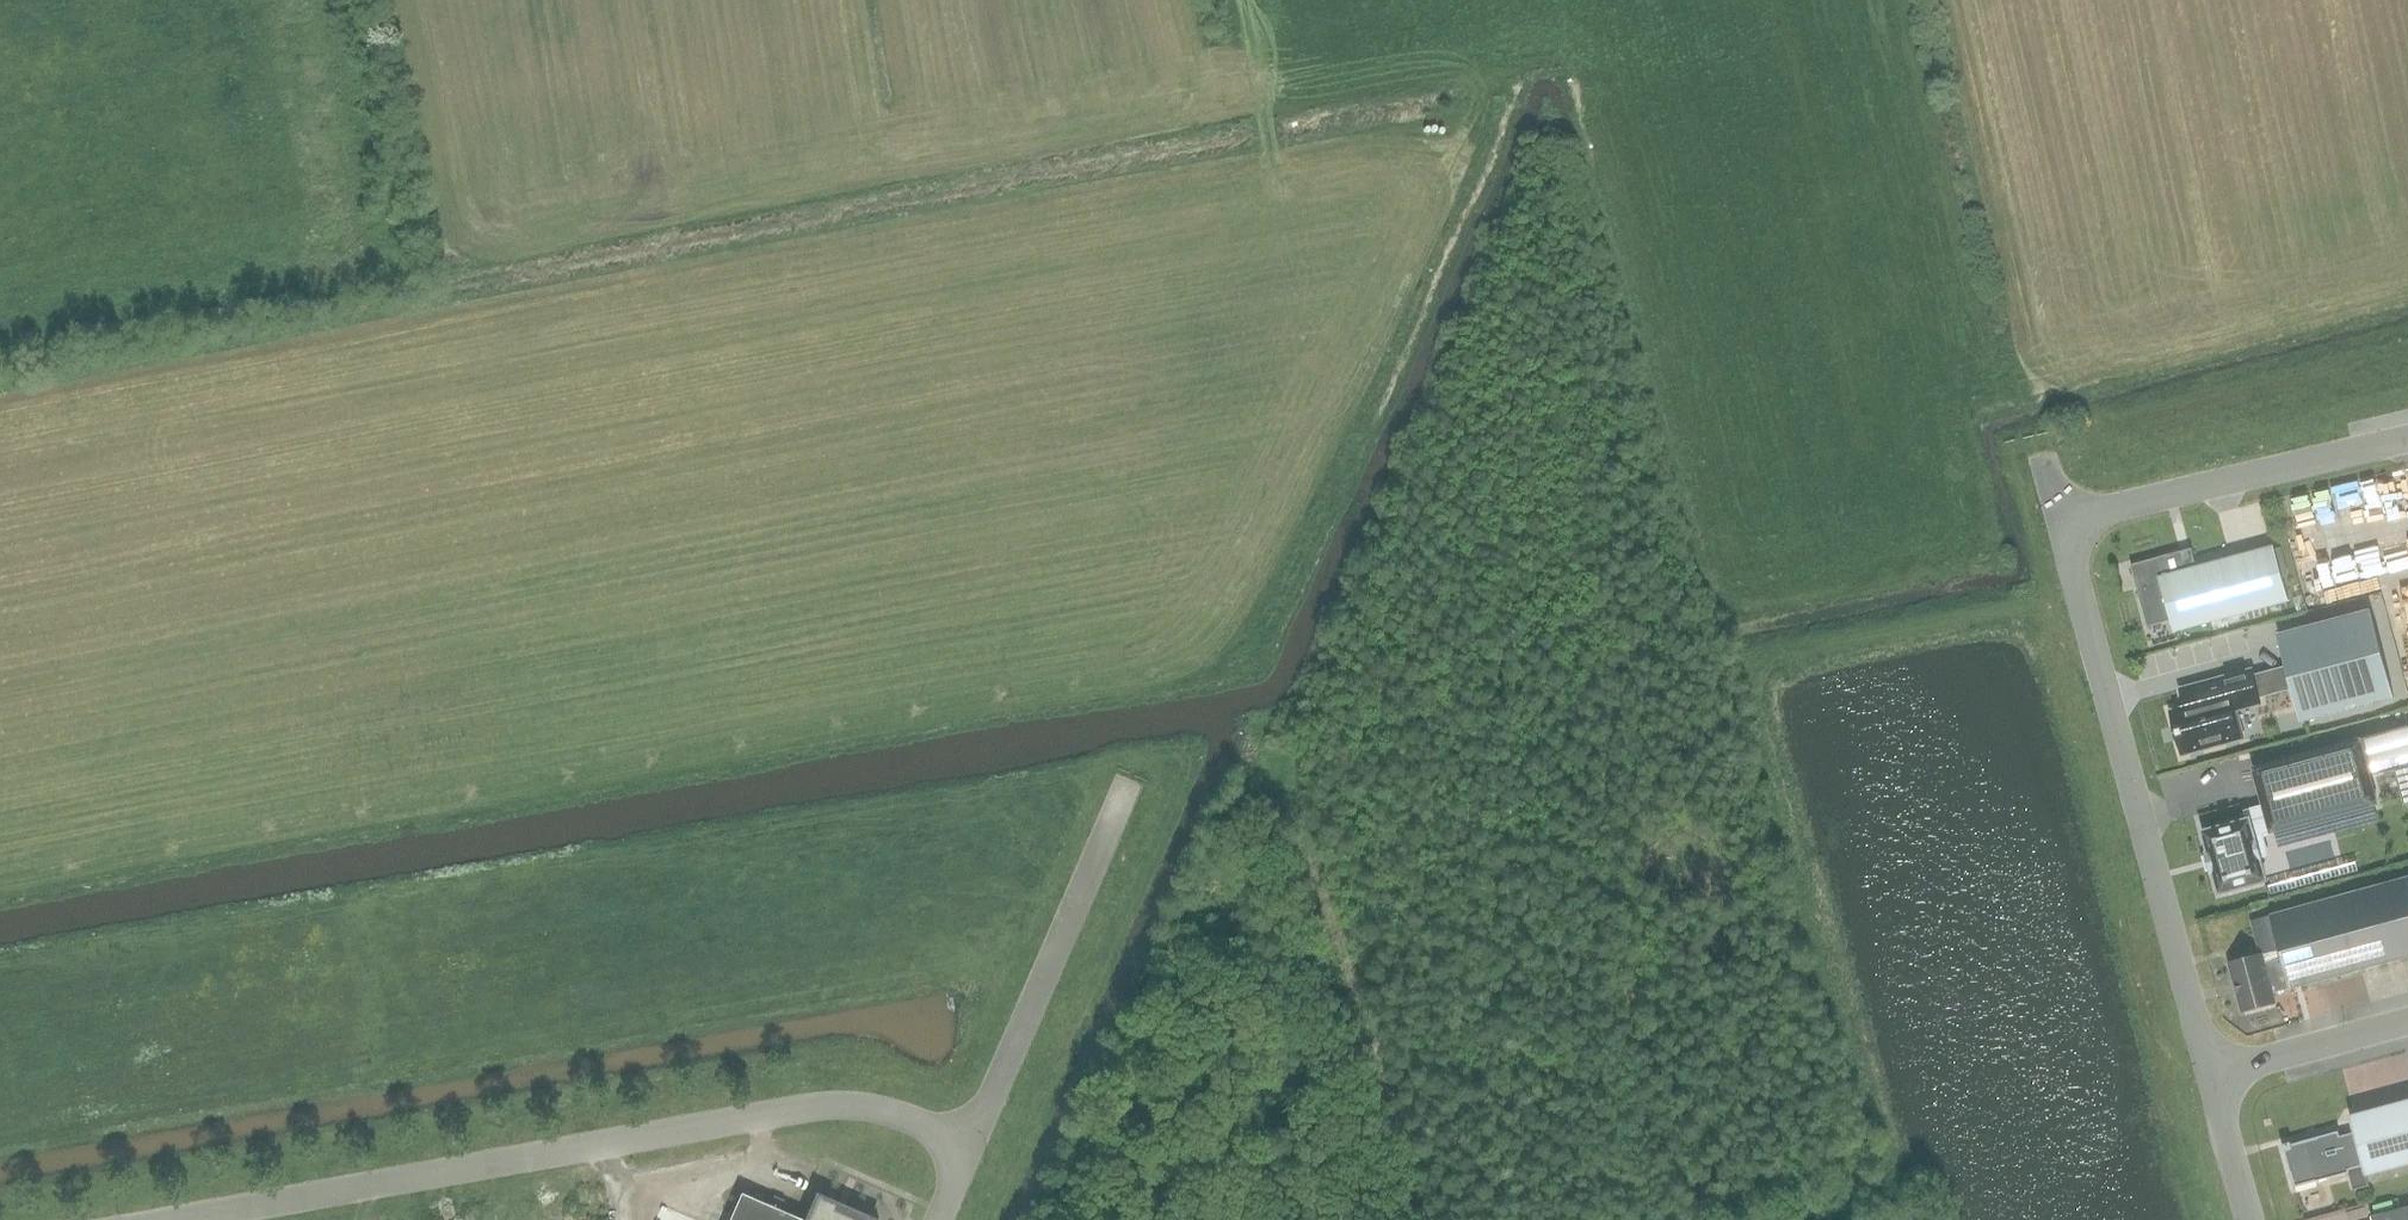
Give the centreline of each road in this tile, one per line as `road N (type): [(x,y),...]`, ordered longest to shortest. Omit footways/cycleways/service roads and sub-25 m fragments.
road 1 (unclassified): [(961,1158),(928,1127),(864,1111),(203,1219)]
road 2 (unclassified): [(2210,1077),(2053,521)]
road 3 (unclassified): [(961,1158),(1125,787)]
road 4 (unclassified): [(2407,438),(2053,521)]
road 5 (unclassified): [(2210,1077),(2407,1022)]
road 6 (unclassified): [(2247,1219),(2210,1077)]

